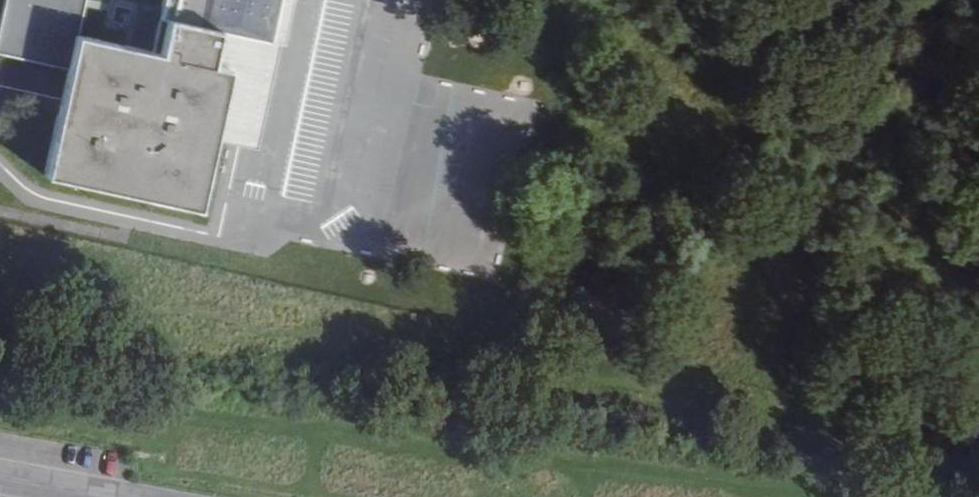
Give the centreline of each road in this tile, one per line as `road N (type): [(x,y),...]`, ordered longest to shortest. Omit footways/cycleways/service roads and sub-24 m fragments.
road 1 (track): [(659,0),(978,276)]

